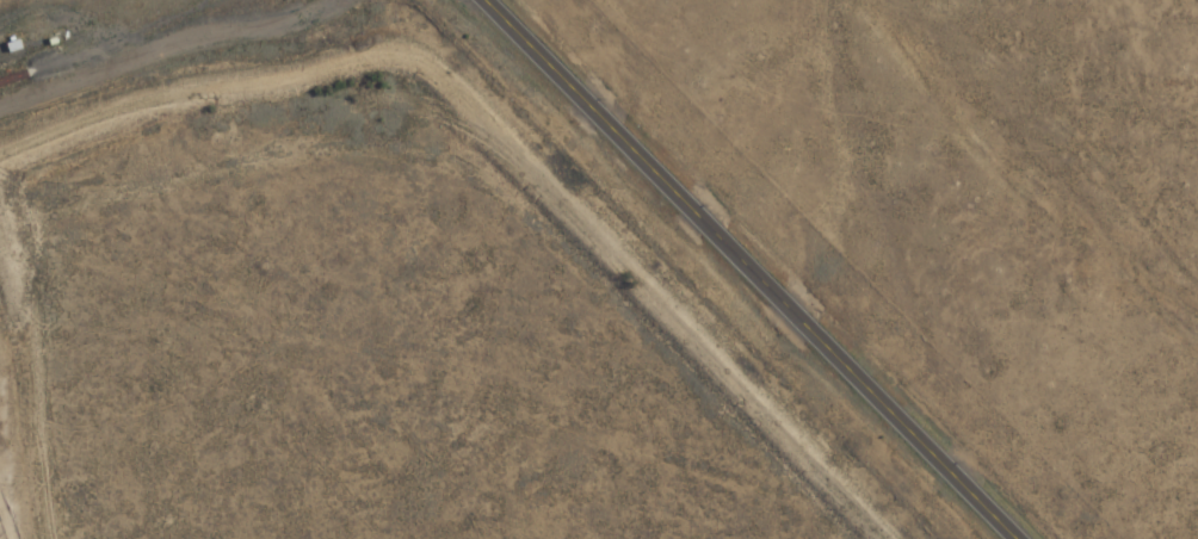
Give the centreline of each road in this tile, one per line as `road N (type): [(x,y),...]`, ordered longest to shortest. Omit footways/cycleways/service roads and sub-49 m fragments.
road 1 (secondary): [(1014,538),(479,0)]

